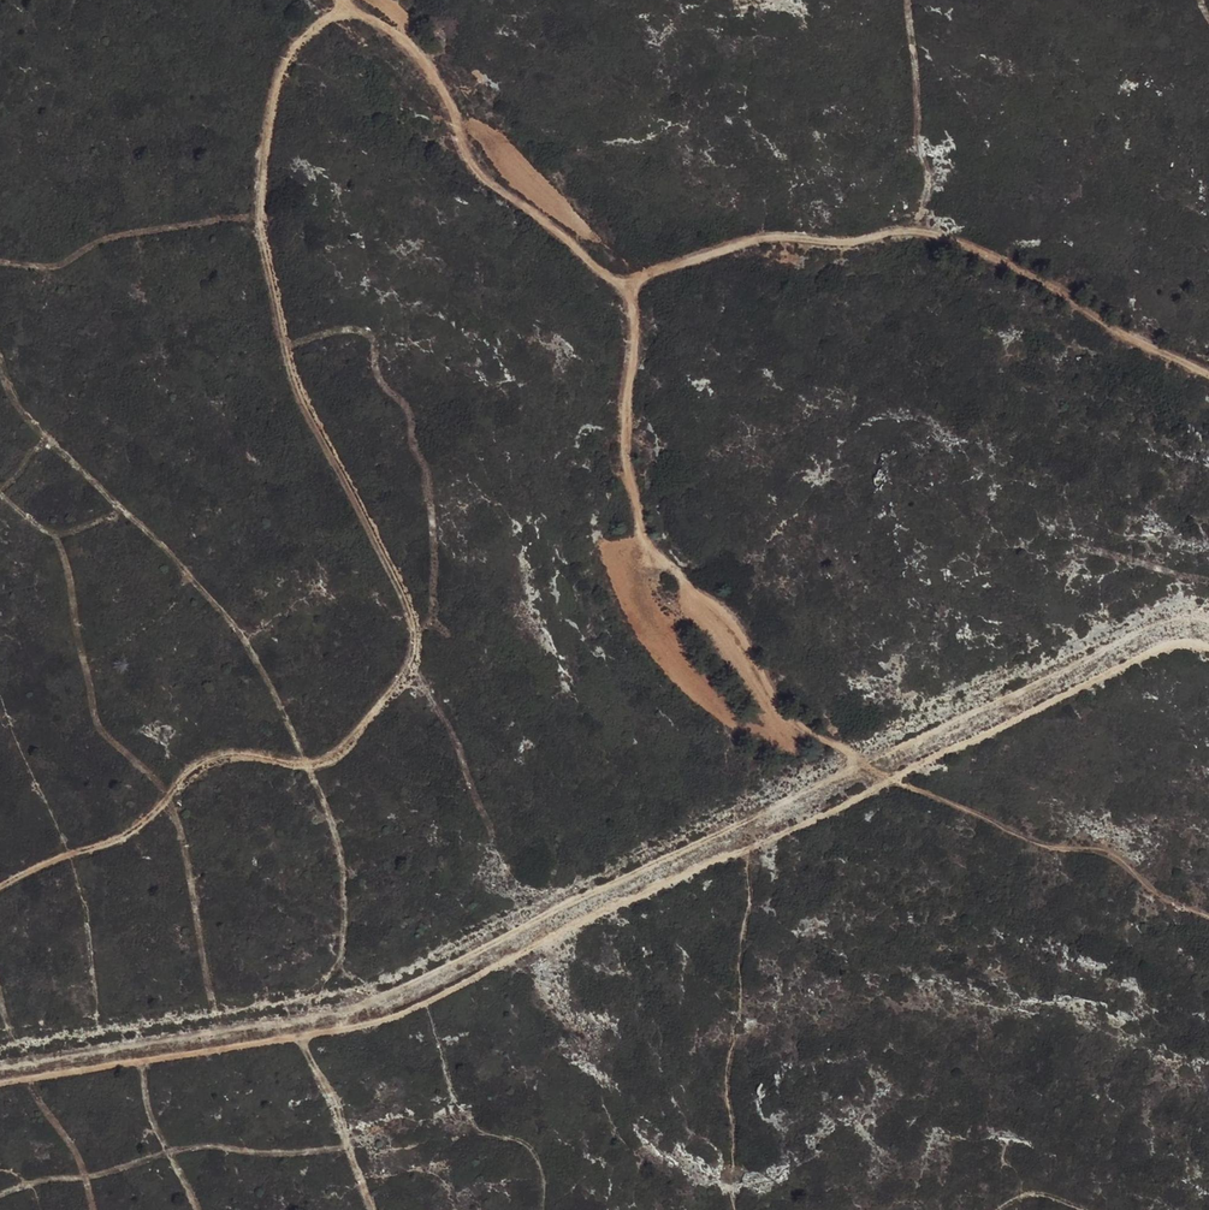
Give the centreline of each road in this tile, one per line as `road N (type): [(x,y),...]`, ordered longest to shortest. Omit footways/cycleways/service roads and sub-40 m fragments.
road 1 (track): [(1208,647),(1184,638),(1150,648),(383,1017),(0,1081)]
road 2 (track): [(351,0),(303,40),(281,87),(261,223),(310,404),(414,605),(419,655),(411,678),(345,753),(308,764),(255,754),(214,757),(125,837),(0,885)]
road 3 (track): [(354,5),(425,51),(485,175),(609,277),(628,282),(774,236),(853,242),(909,230),(957,239),(1058,290),(1127,338),(1208,375)]
road 4 (track): [(628,282),(633,322),(624,456),(649,540),(778,714),(954,818),(1048,849),(1106,846),(1163,901),(1208,920)]

